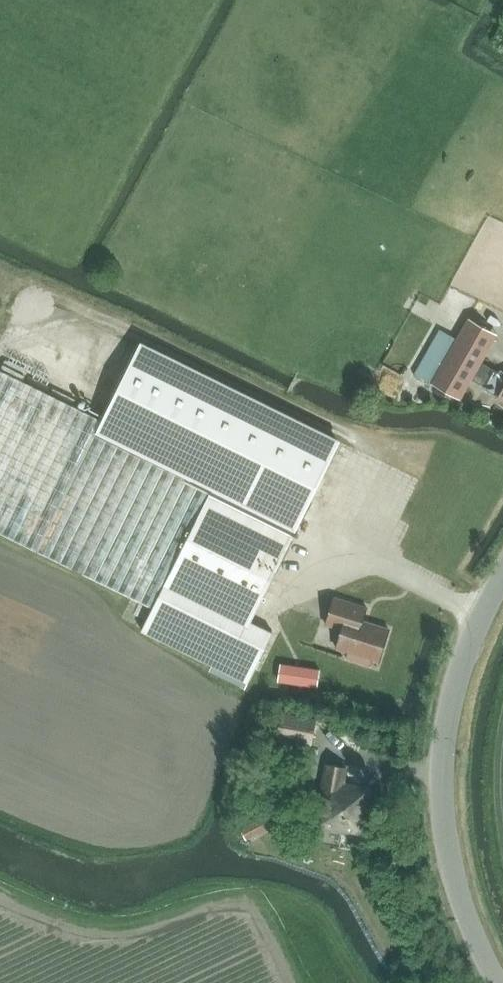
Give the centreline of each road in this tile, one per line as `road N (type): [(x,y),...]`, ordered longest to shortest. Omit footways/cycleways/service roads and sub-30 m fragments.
road 1 (tertiary): [(501,982),(465,905),(442,785),(455,696),(502,581)]

